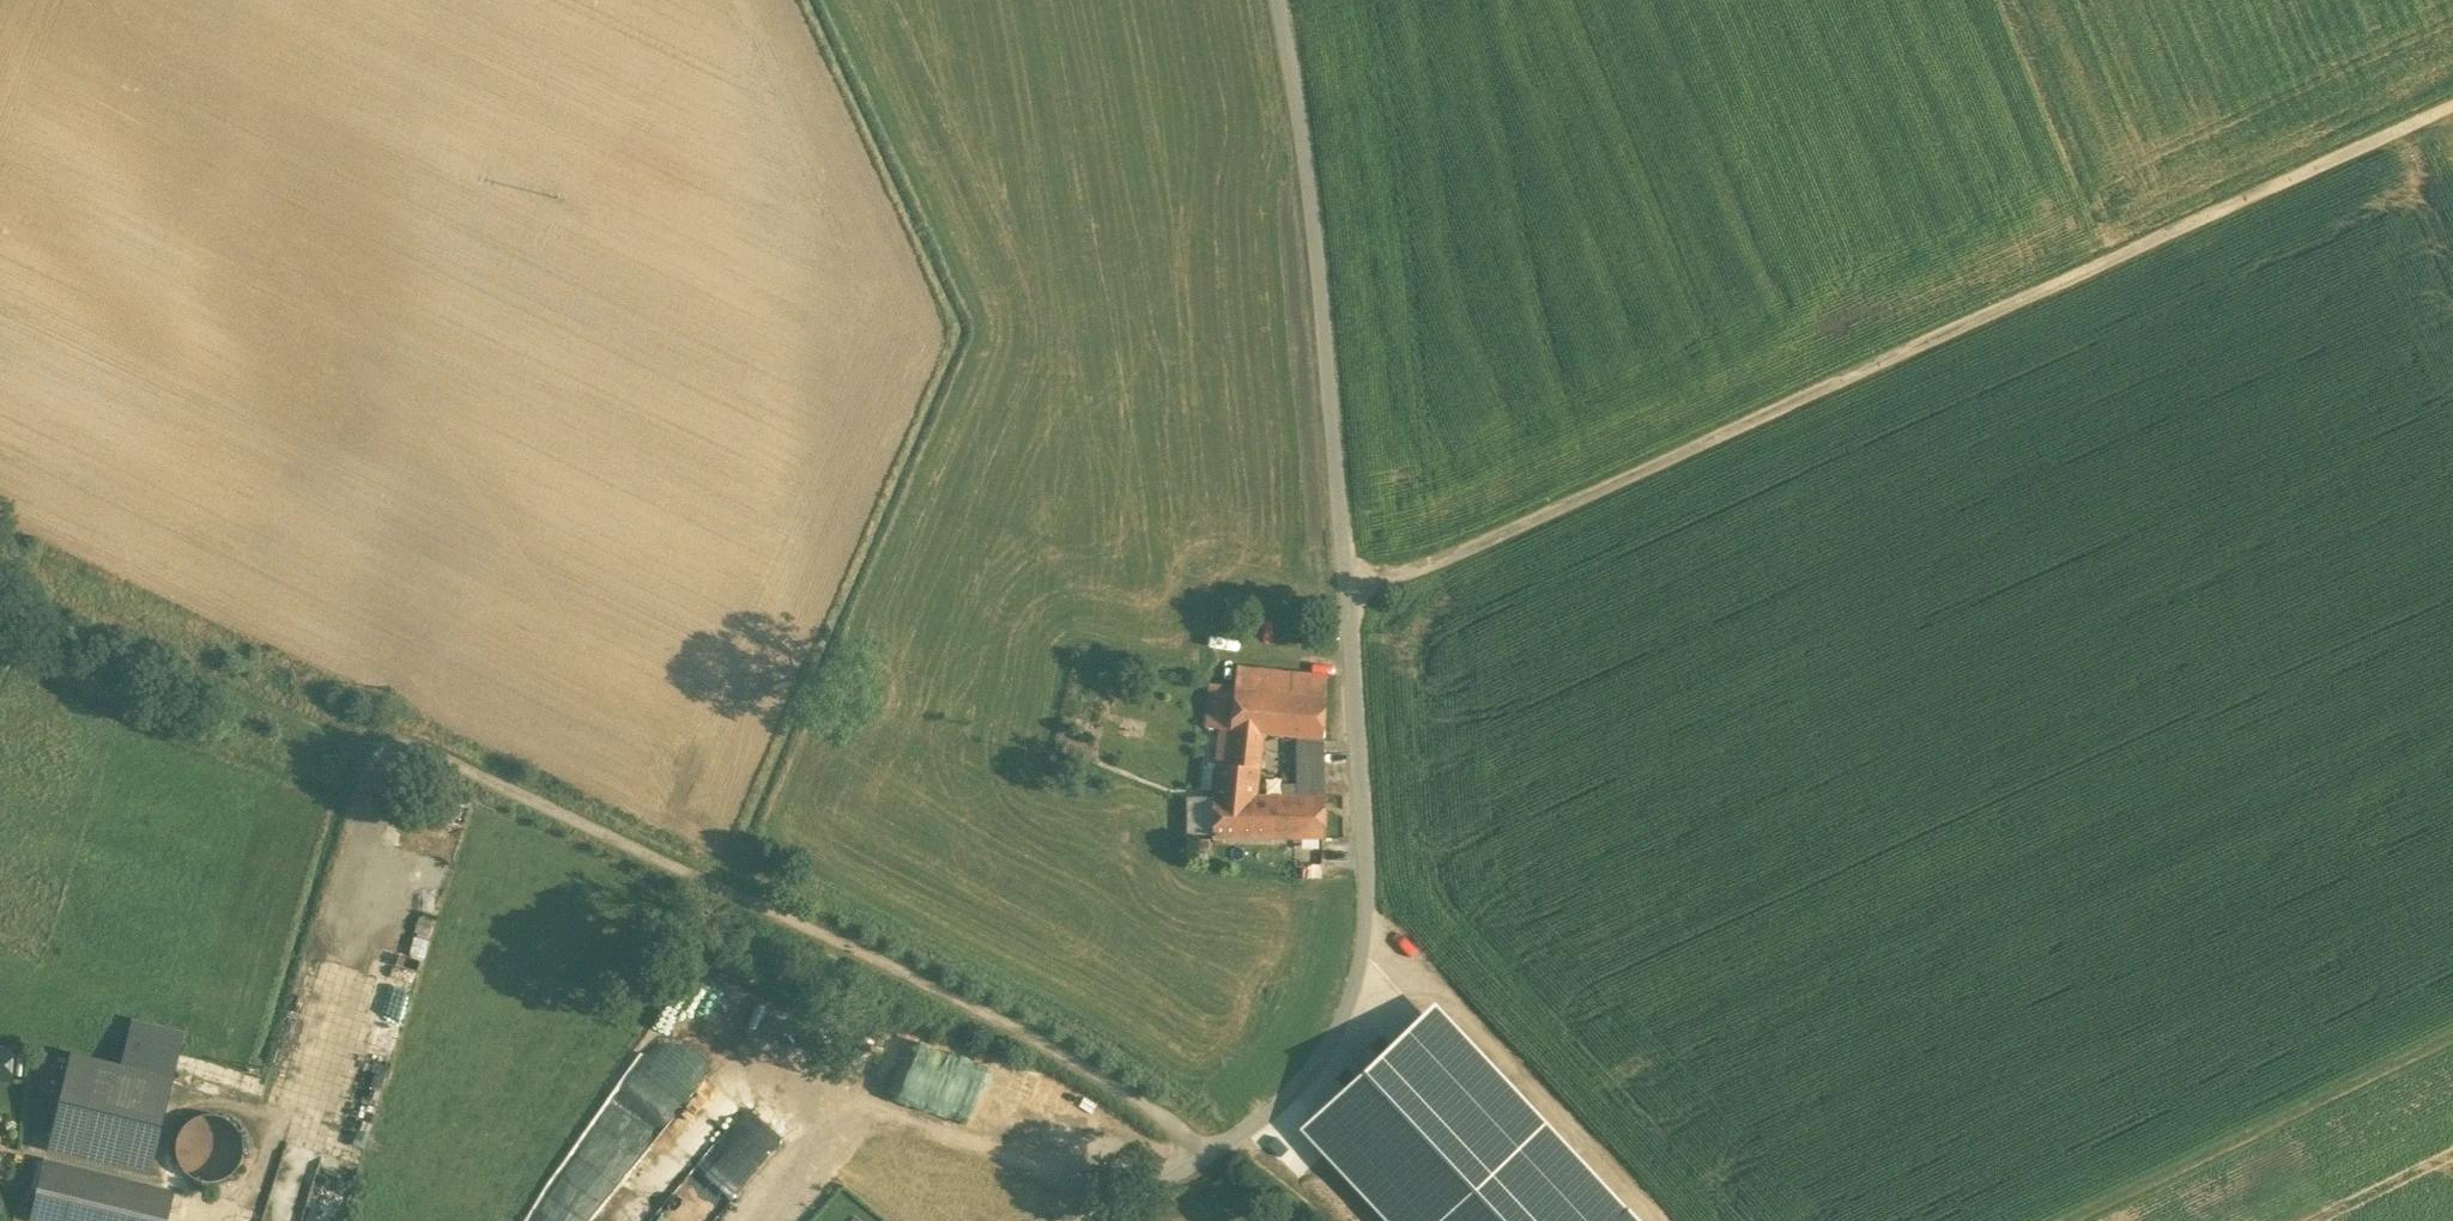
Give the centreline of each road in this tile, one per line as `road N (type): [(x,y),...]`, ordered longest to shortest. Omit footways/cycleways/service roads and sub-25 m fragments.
road 1 (unclassified): [(1090,1220),(1223,1147),(1297,1091),(1336,1037),(1358,964),(1367,867),(1327,358),(1274,0)]
road 2 (track): [(2452,95),(1348,596)]
road 3 (track): [(701,808),(752,859),(1113,1053),(1234,1138),(1327,1220)]
road 4 (track): [(2063,1220),(2452,1034)]

